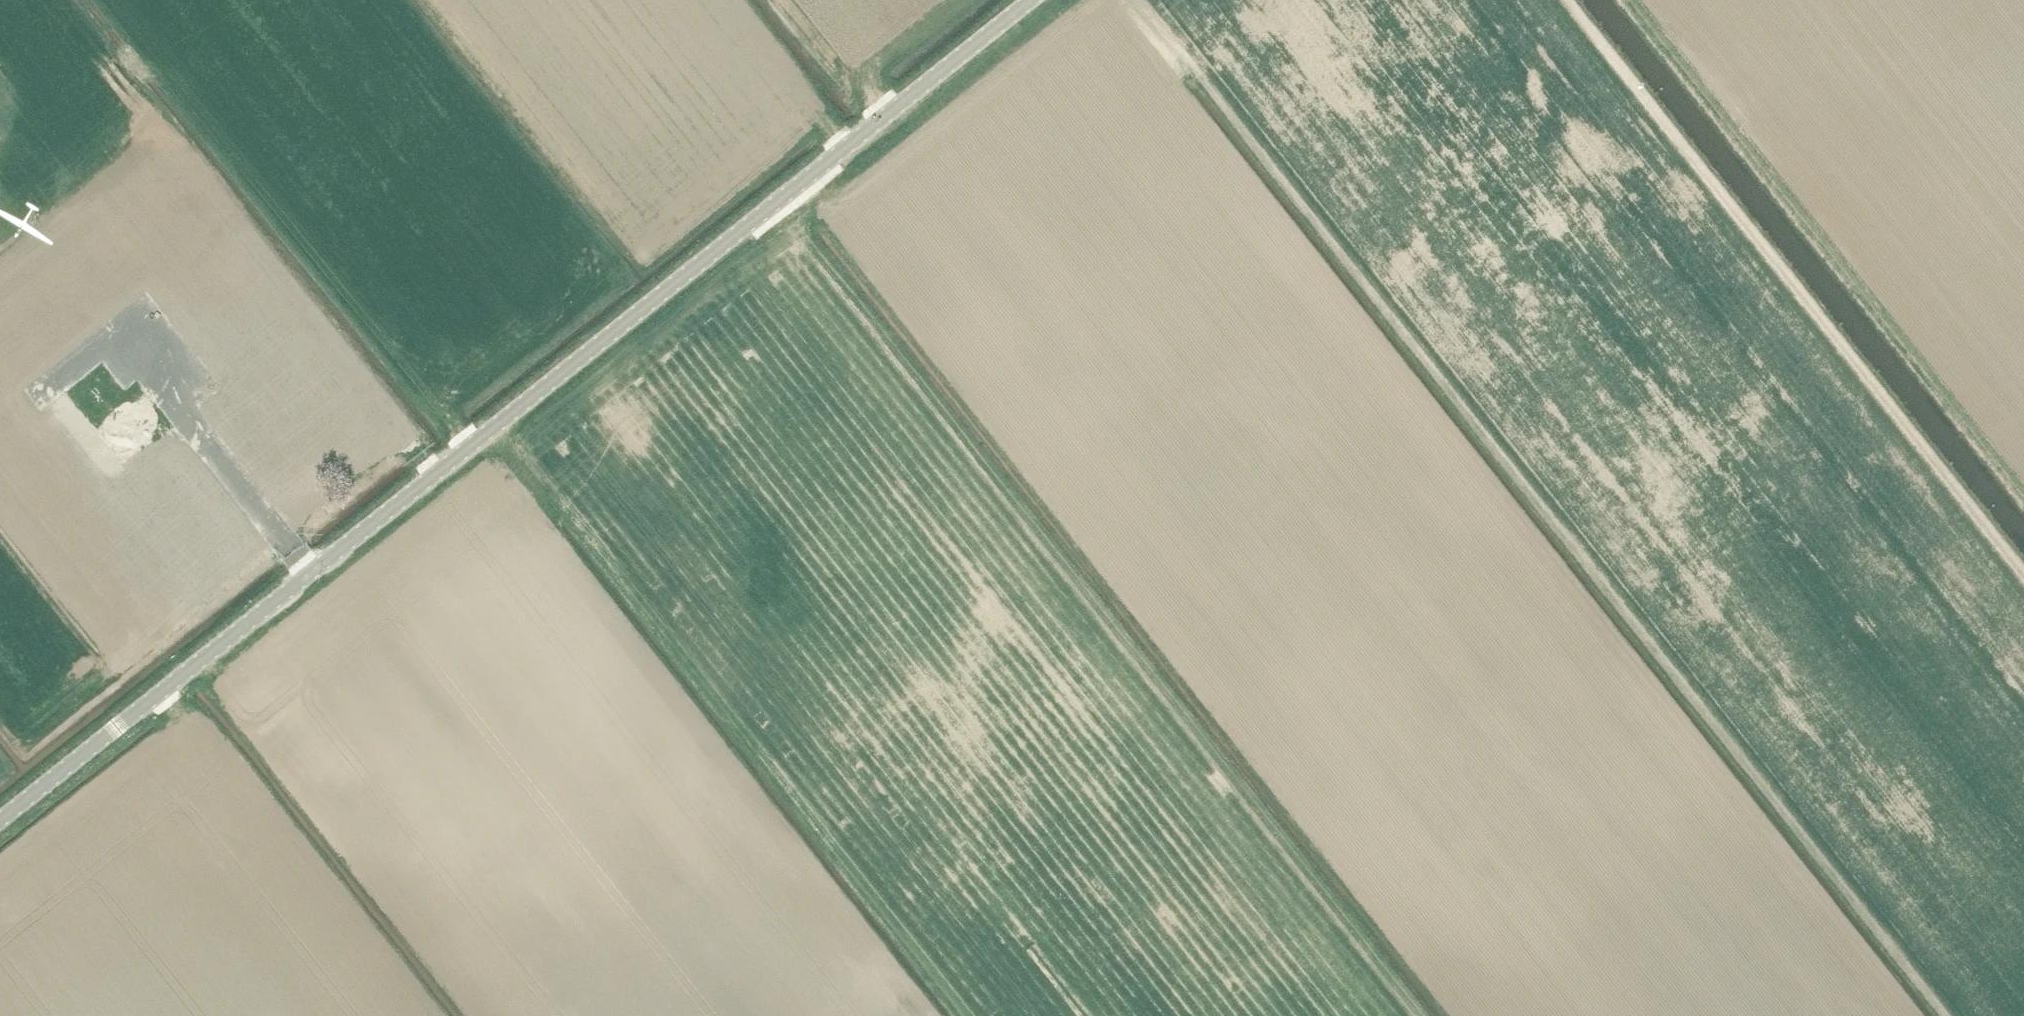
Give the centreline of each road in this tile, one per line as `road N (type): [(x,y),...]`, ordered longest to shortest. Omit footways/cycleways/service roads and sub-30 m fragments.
road 1 (unclassified): [(0,818),(1030,0)]

